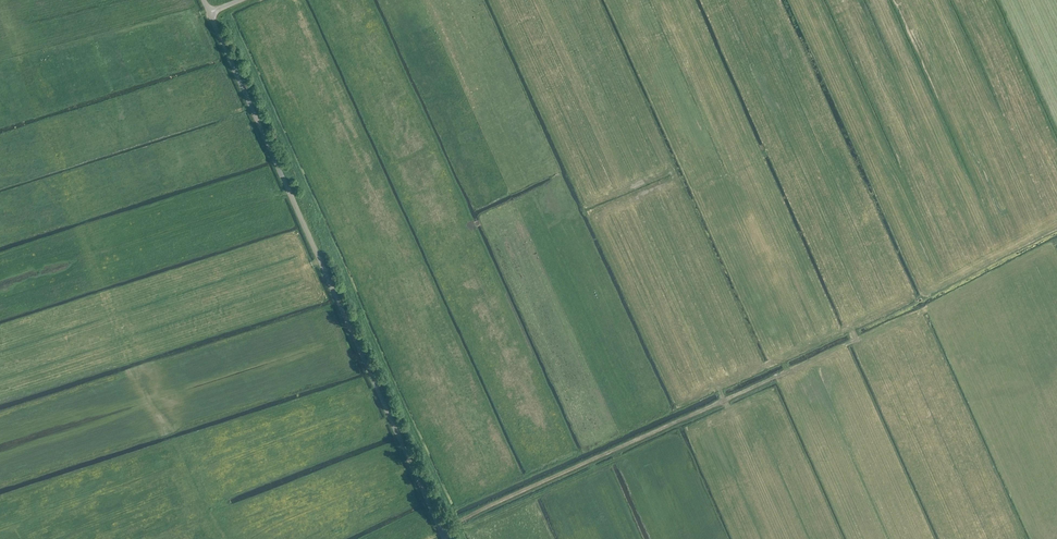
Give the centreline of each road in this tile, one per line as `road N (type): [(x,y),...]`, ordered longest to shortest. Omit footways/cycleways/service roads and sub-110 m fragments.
road 1 (unclassified): [(443,538),(209,12)]

